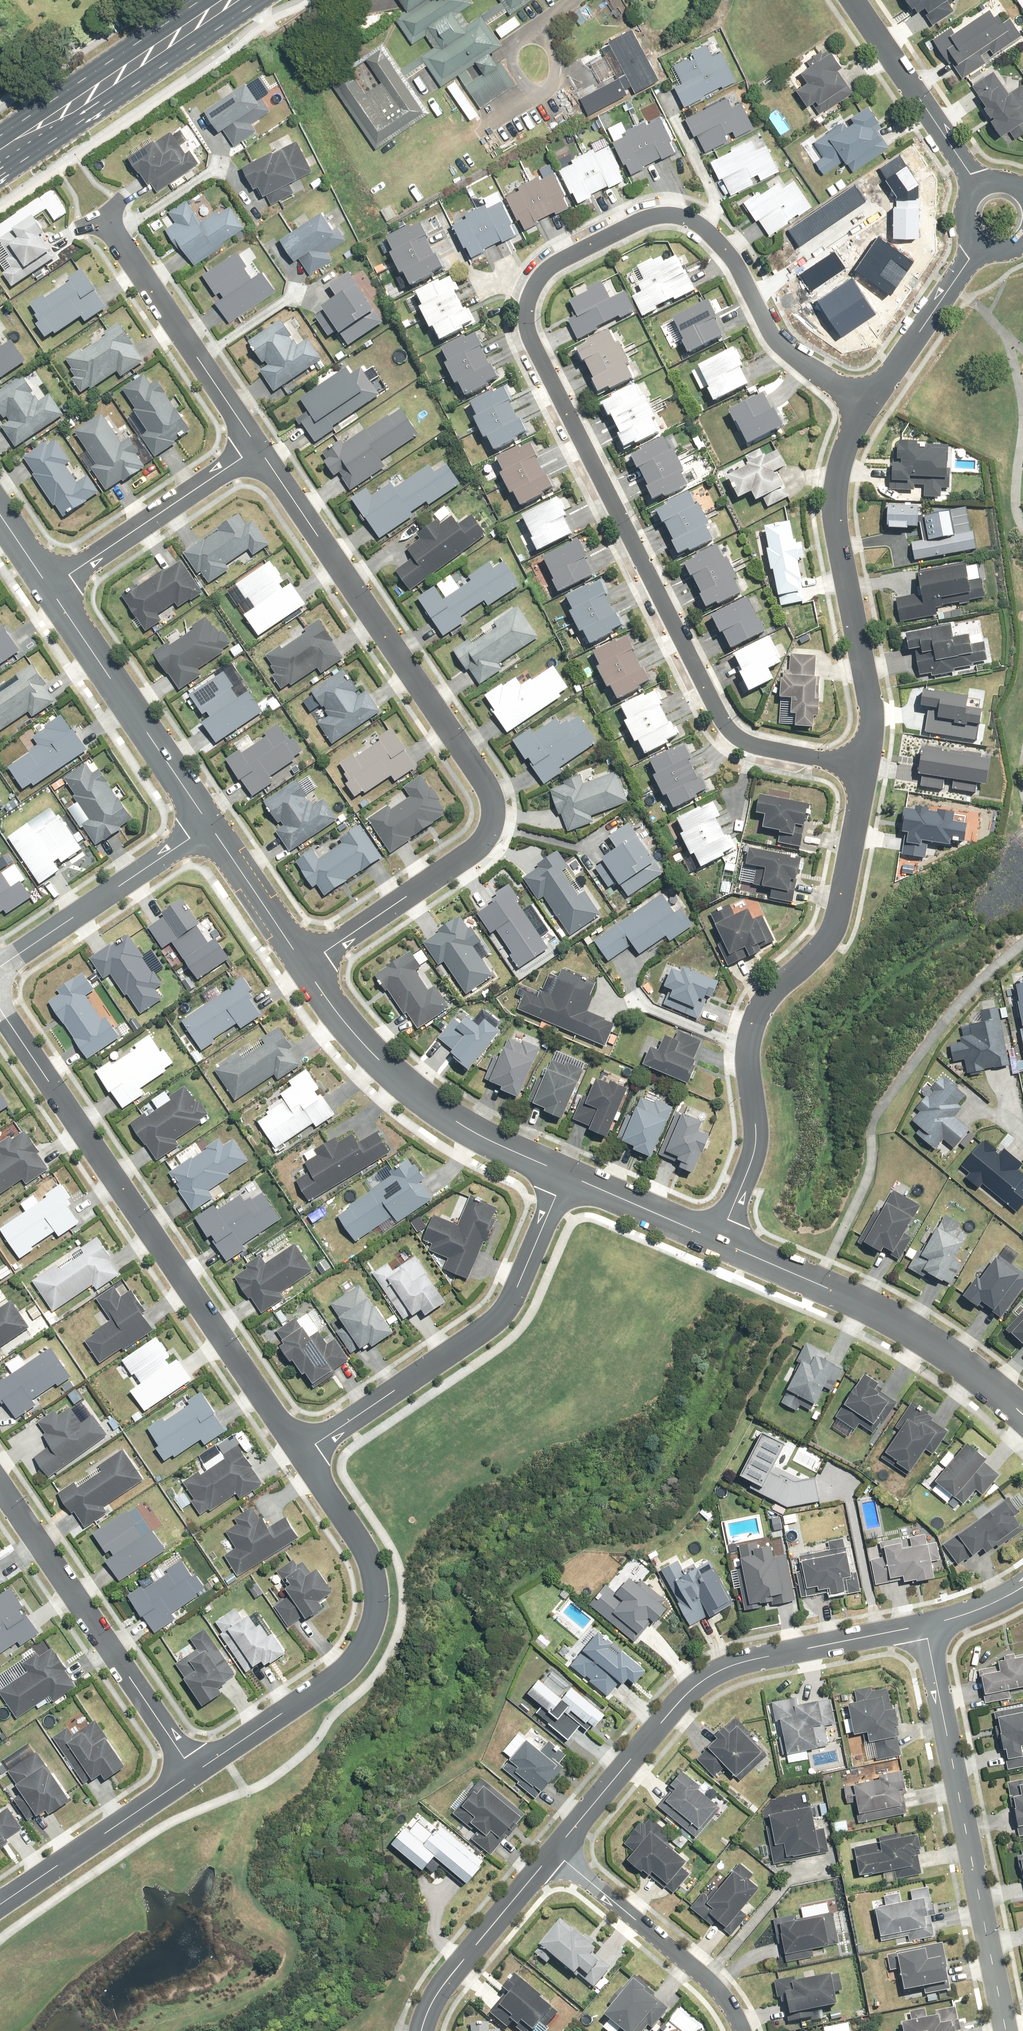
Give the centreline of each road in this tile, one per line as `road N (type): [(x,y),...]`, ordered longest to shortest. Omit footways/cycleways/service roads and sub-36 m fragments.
road 1 (residential): [(869,768),(757,746),(720,716),(525,314),(534,284),(556,262),(665,215),(691,220),(716,237),(753,297)]
road 2 (residential): [(257,449),(487,785),(495,811),(476,850),(304,962)]
road 3 (residential): [(0,1010),(301,1453)]
road 4 (residential): [(715,1240),(755,1141),(750,1028),(774,987),(832,930),(869,768)]
road 5 (residential): [(925,1627),(732,1666),(702,1682),(682,1696),(555,1853)]
road 6 (residential): [(301,1453),(369,1556),(376,1588),(364,1641),(347,1665),(190,1770)]
road 7 (residential): [(925,1627),(1006,2030)]
road 8 (residential): [(562,1170),(505,1310),(301,1453)]
road 9 (residential): [(869,768),(871,707),(836,512),(838,478),(867,405)]
road 10 (tertiary): [(1022,1419),(909,1331),(715,1240)]
road 11 (tertiary): [(562,1170),(415,1099),(338,1015),(304,962)]
road 12 (residential): [(190,1770),(0,1489)]
road 13 (tertiary): [(209,825),(49,588)]
road 14 (residential): [(105,222),(257,449)]
road 15 (secondary): [(223,0),(0,151)]
road 16 (residential): [(555,1853),(723,1999),(741,2030)]
road 17 (residential): [(257,449),(49,588)]
road 18 (residential): [(209,825),(0,961)]
road 19 (residential): [(190,1770),(0,1900)]
road 20 (residential): [(555,1853),(440,1986),(421,2030)]
road 21 (residential): [(981,181),(853,0)]
road 22 (residential): [(867,405),(977,244)]
road 23 (tertiary): [(715,1240),(562,1170)]
road 24 (tertiary): [(304,962),(209,825)]
road 25 (residential): [(753,297),(778,345),(867,405)]
road 26 (residential): [(753,297),(874,212)]

